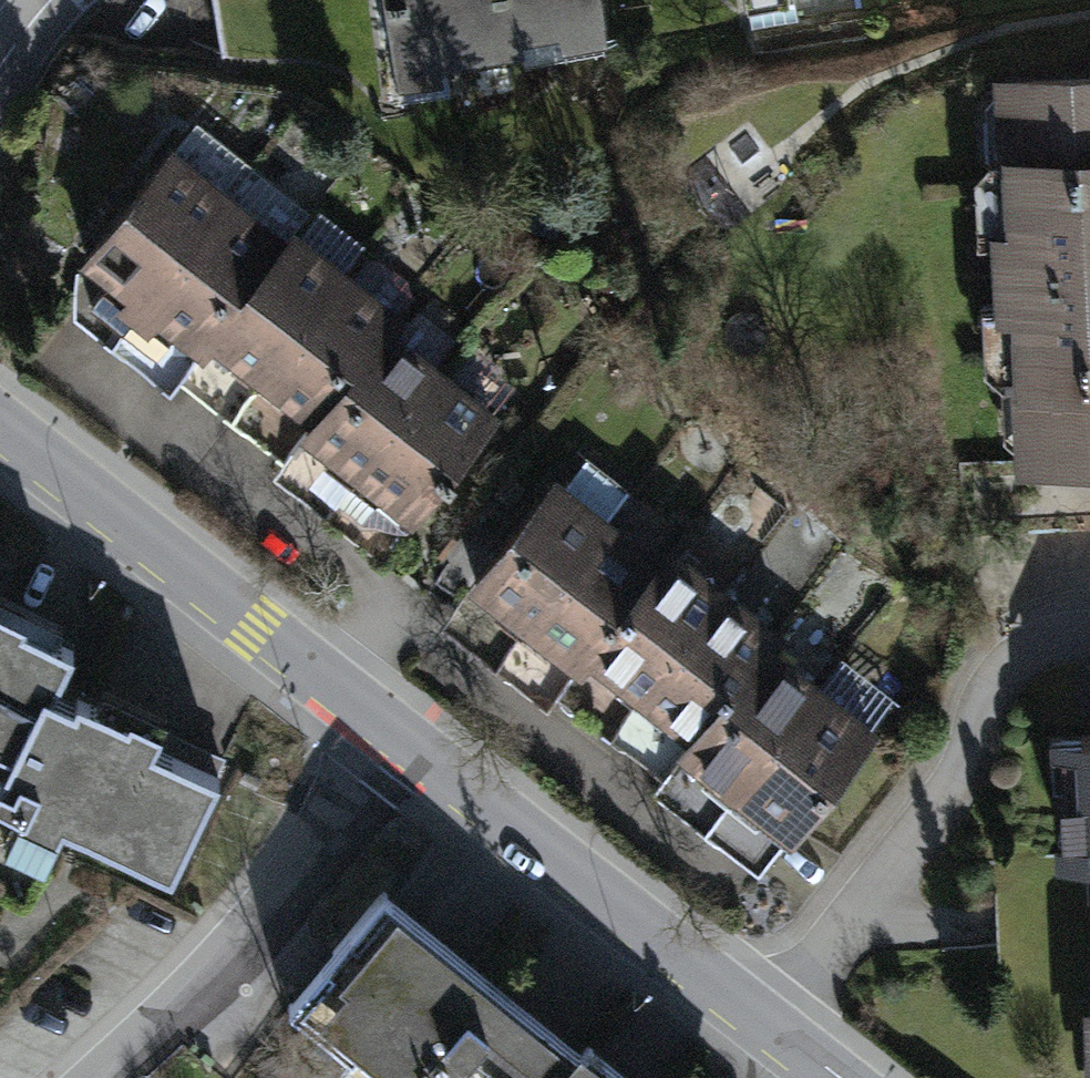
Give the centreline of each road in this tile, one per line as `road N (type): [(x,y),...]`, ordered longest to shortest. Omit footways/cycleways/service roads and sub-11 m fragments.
road 1 (residential): [(768,1032),(967,766),(993,686),(1035,651),(1089,638)]
road 2 (tertiary): [(398,746),(0,427)]
road 3 (tertiary): [(768,1032),(398,746)]
road 4 (residential): [(398,746),(96,1077)]

